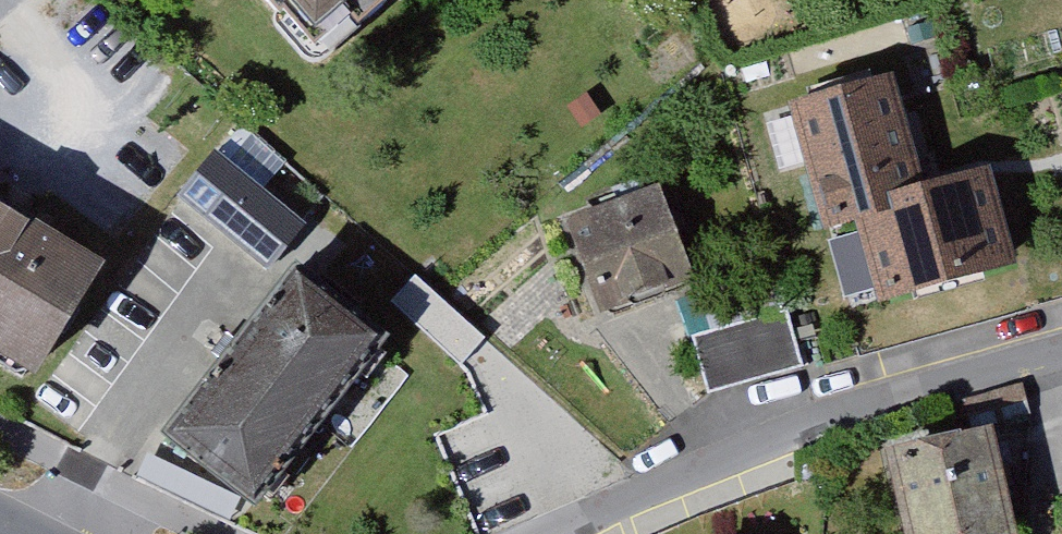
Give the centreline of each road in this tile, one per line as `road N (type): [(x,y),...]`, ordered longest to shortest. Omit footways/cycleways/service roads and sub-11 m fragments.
road 1 (residential): [(1061,348),(777,427),(560,533)]

